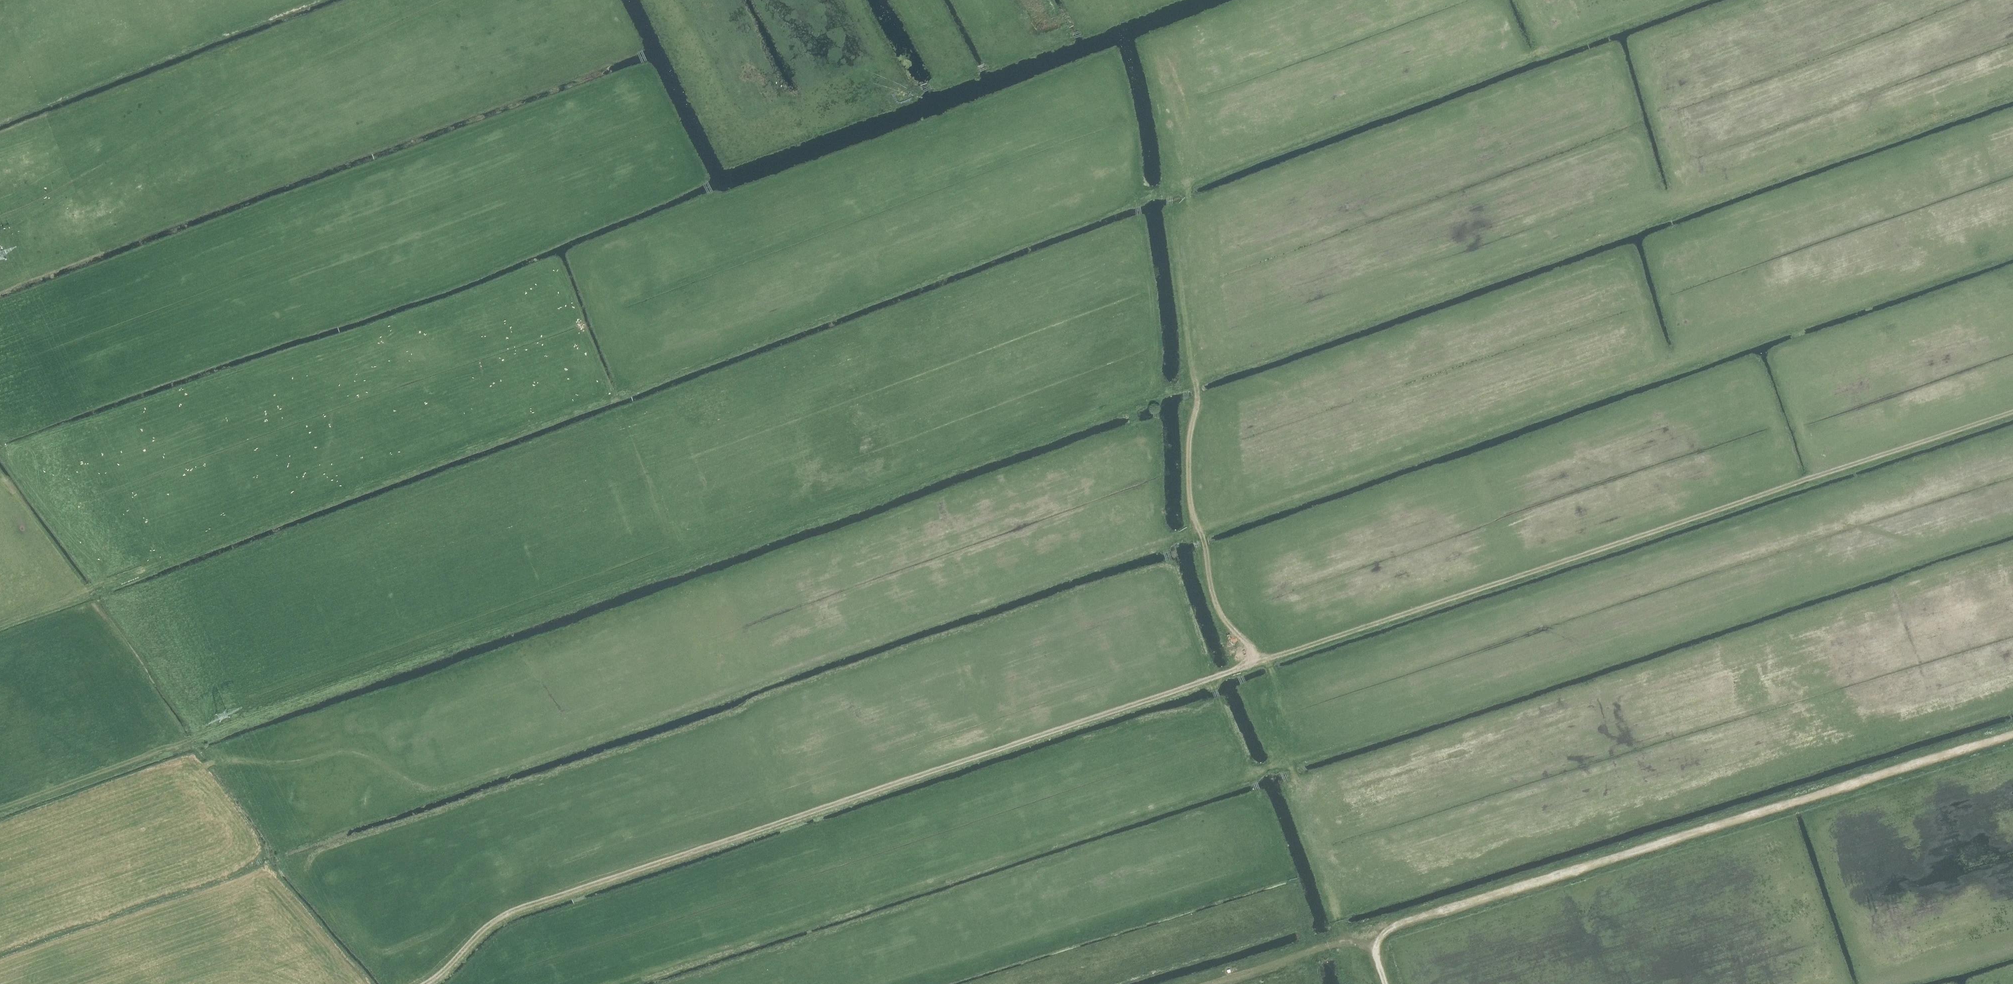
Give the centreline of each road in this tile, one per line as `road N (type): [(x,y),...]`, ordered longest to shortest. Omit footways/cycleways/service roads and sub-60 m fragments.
road 1 (track): [(2012,410),(511,912),(424,983)]
road 2 (track): [(1386,983),(1378,944),(1404,921),(2012,734)]
road 3 (track): [(1257,663),(1217,605),(1191,505),(1196,386)]
road 4 (track): [(1377,949),(1335,944),(1206,983)]

